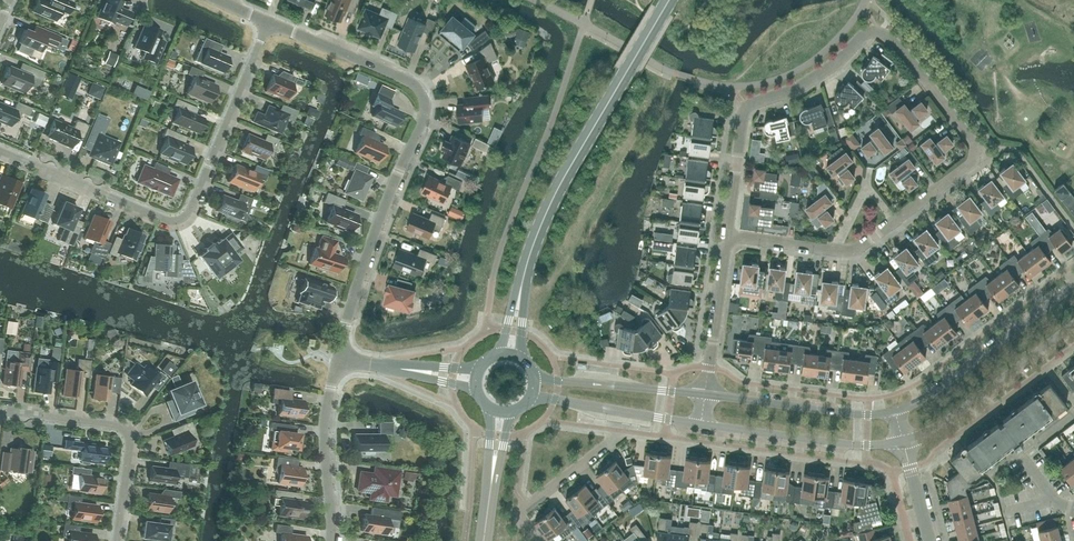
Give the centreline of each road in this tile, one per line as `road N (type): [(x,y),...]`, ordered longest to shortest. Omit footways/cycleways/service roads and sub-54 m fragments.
road 1 (residential): [(339,362),(425,99),(396,75),(267,25)]
road 2 (residential): [(895,220),(974,159),(974,147),(887,36),(867,33),(815,77),(747,111)]
road 3 (residential): [(0,162),(181,230),(267,25)]
road 4 (tertiary): [(521,291),(567,173),(671,0)]
road 5 (residential): [(117,540),(128,464),(119,432),(0,418)]
road 6 (tertiary): [(1073,287),(925,399),(896,412)]
road 7 (tertiary): [(905,445),(957,415),(1073,325)]
road 8 (tertiary): [(702,426),(819,444),(905,445)]
road 9 (tertiary): [(896,412),(706,394)]
road 10 (residential): [(537,540),(517,513),(612,441),(616,410)]
road 11 (residential): [(331,540),(324,428),(339,362)]
road 12 (tertiary): [(706,394),(533,374)]
road 13 (residential): [(706,394),(725,238)]
road 14 (residential): [(725,238),(747,111)]

